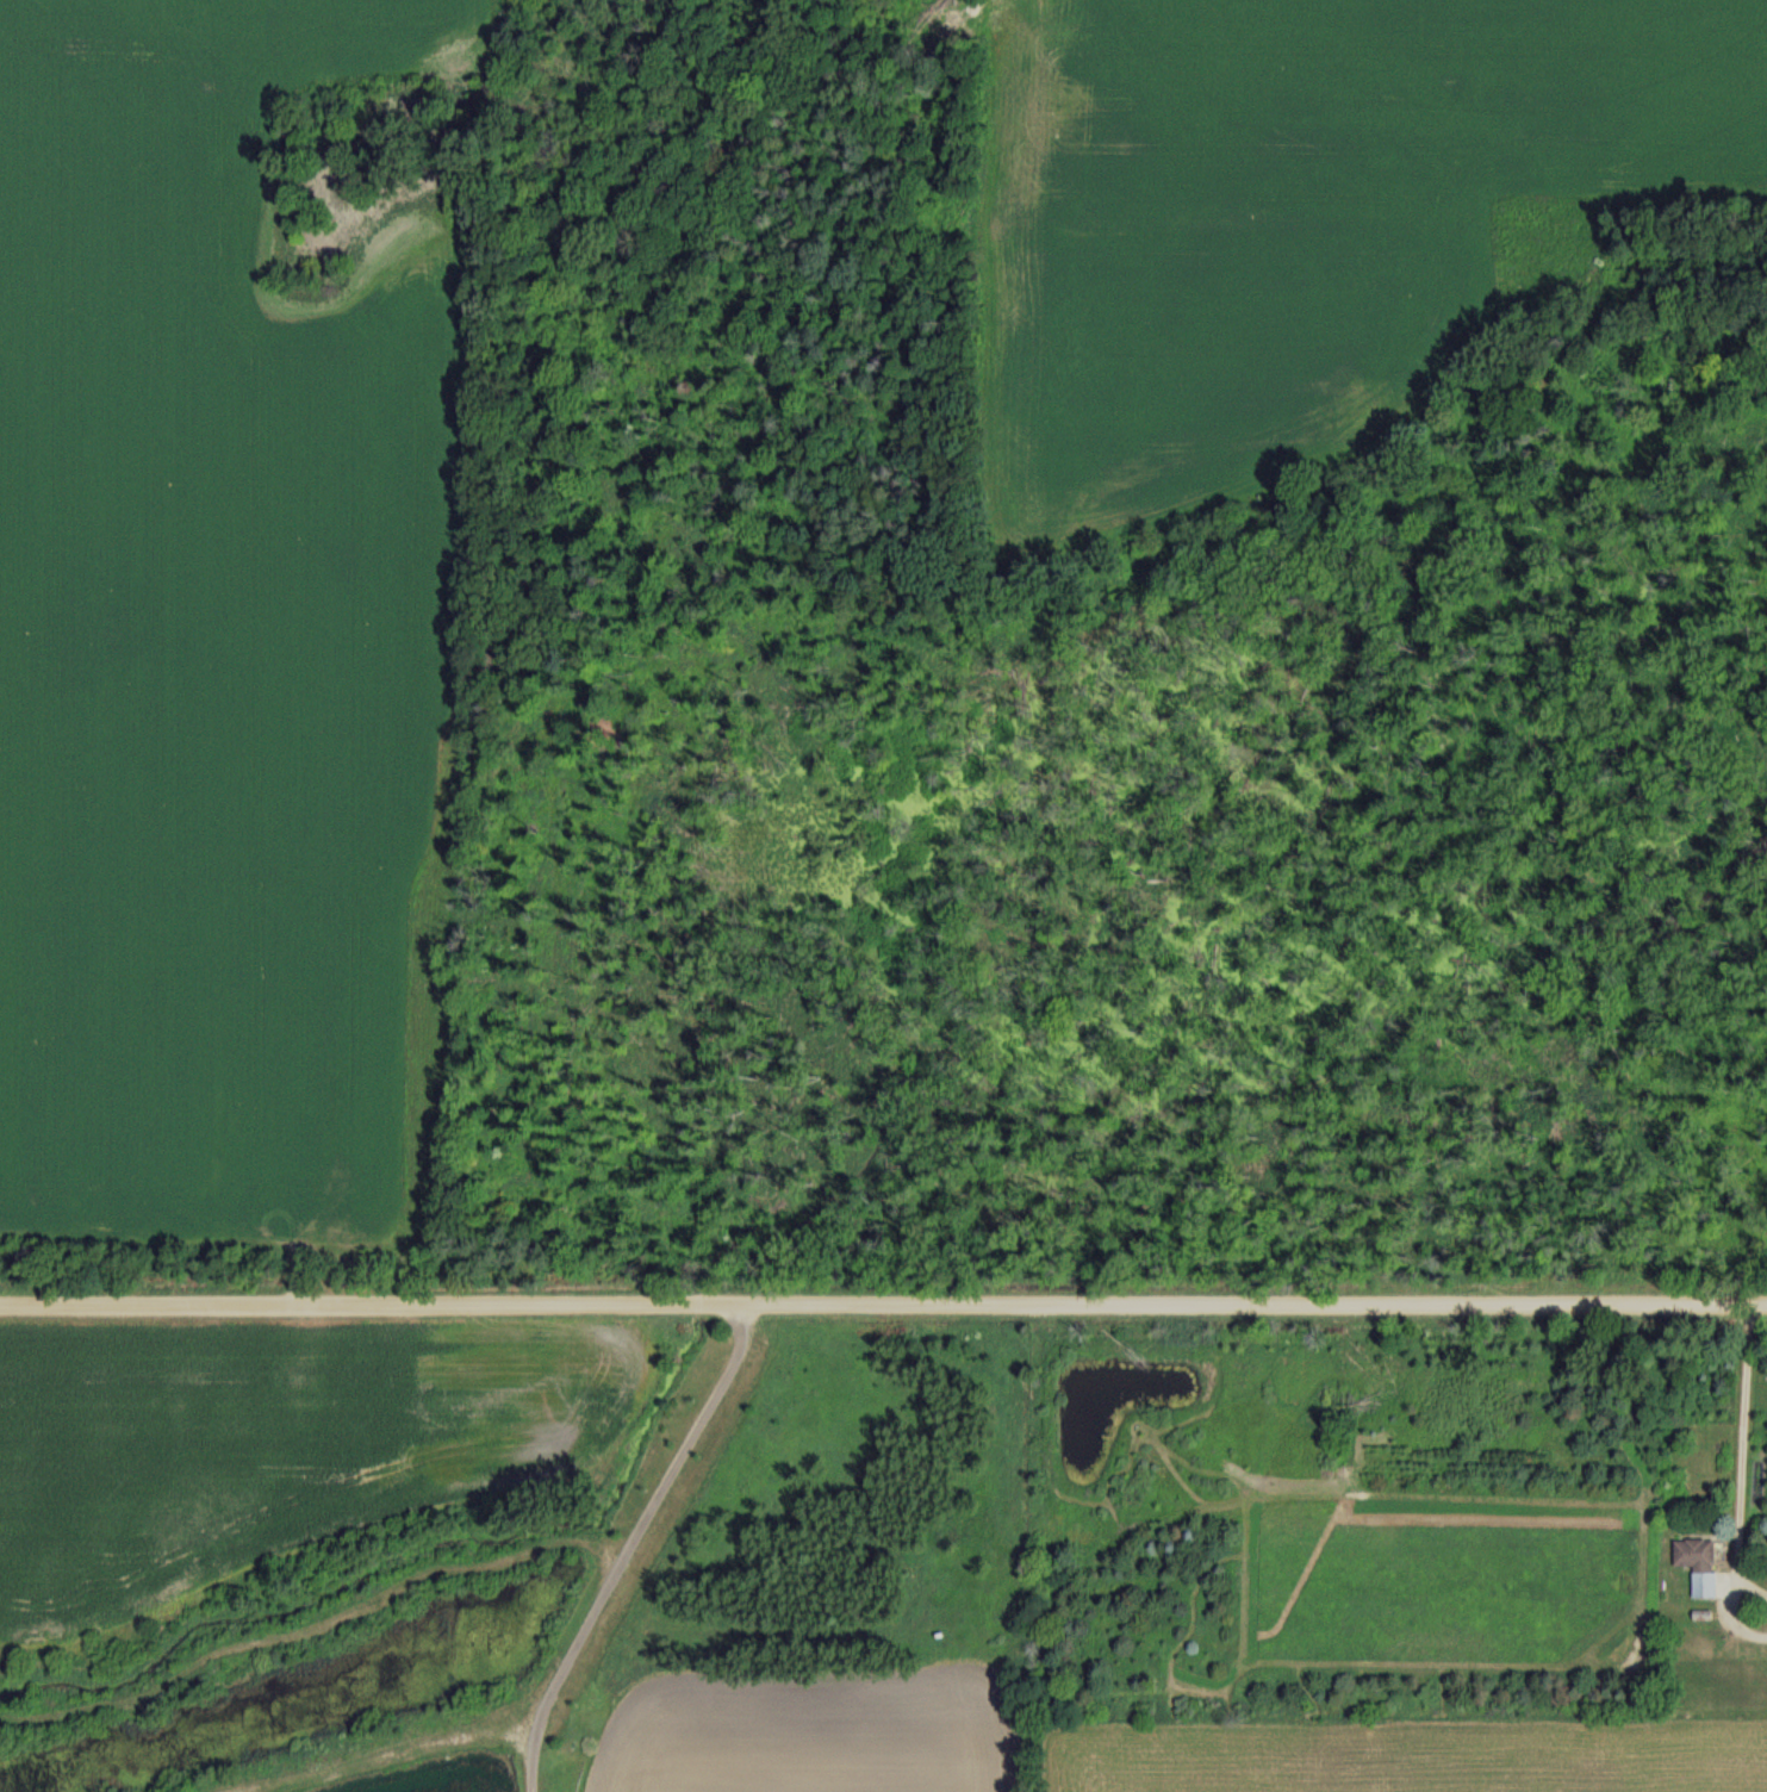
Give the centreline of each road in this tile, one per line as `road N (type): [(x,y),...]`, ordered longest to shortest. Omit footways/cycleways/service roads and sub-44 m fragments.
road 1 (residential): [(1766,1306),(0,1298)]

